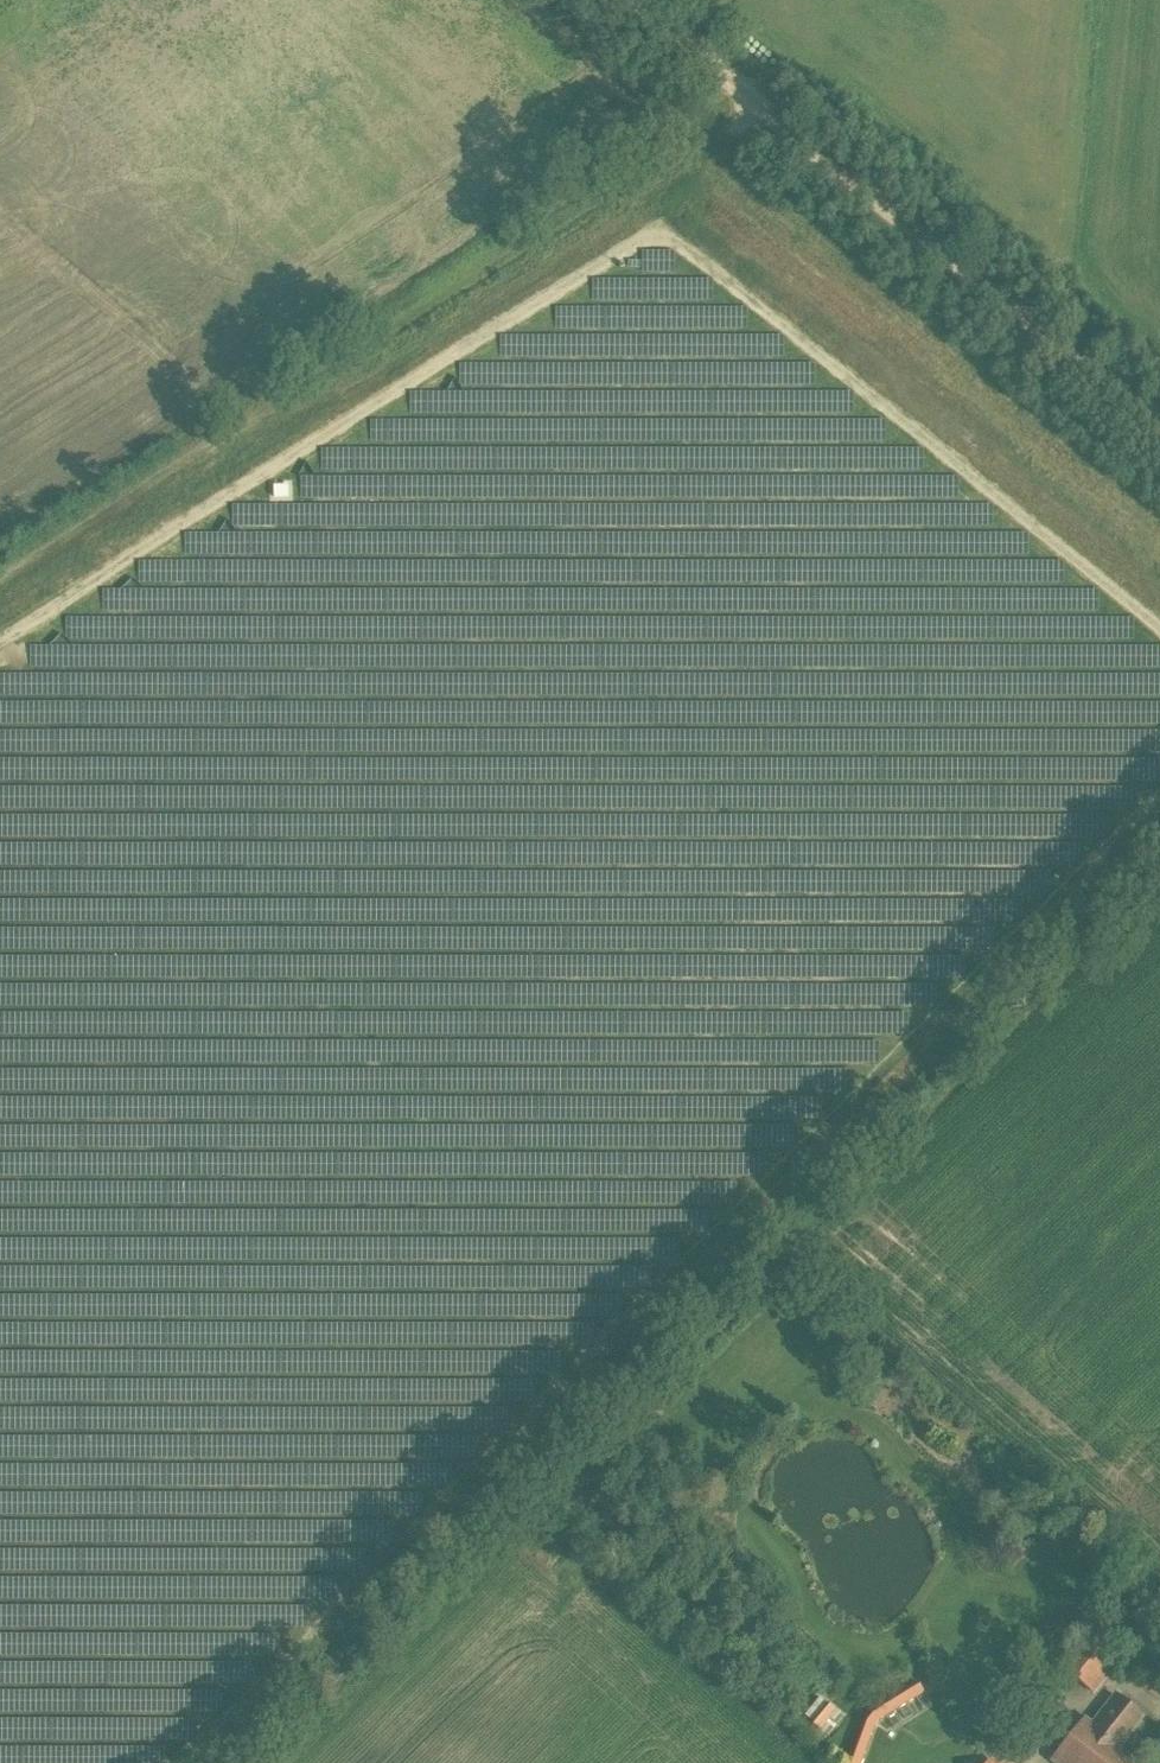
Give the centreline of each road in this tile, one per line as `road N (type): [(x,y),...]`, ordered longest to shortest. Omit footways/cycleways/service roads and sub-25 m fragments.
road 1 (track): [(1159,420),(627,0)]

